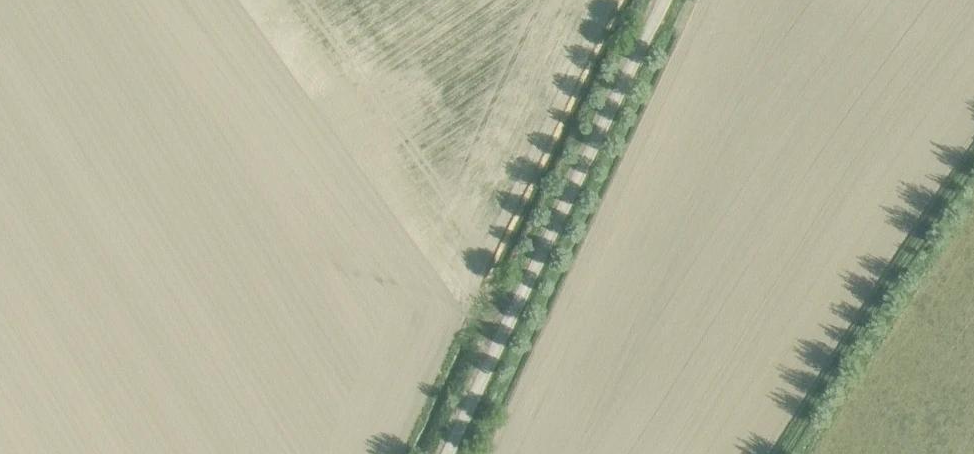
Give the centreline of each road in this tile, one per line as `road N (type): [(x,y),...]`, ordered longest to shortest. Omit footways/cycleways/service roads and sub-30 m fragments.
road 1 (unclassified): [(447,453),(664,0)]
road 2 (track): [(973,168),(786,453)]

